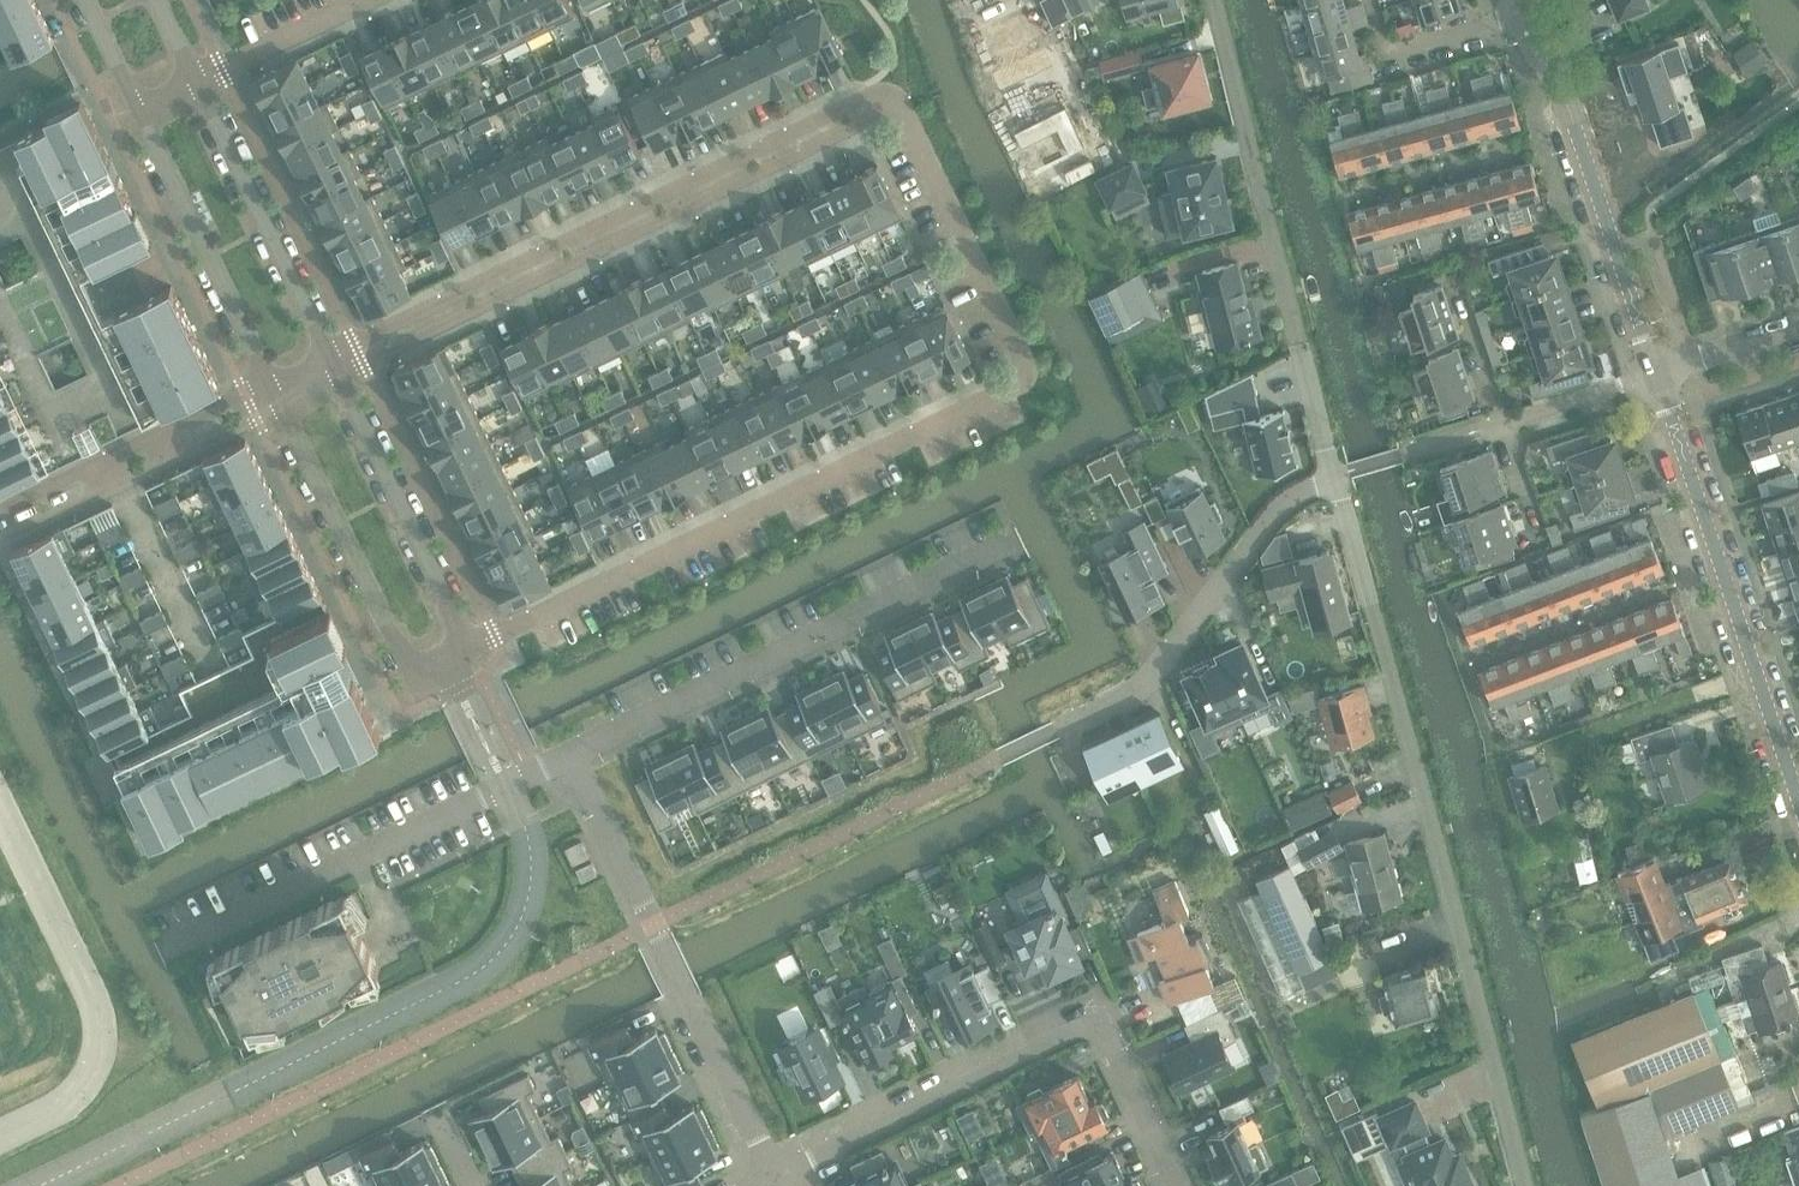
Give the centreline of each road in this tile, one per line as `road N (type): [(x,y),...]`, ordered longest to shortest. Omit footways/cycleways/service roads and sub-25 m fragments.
road 1 (residential): [(899,113),(1030,366),(1020,385),(469,647)]
road 2 (residential): [(1528,1185),(1332,475)]
road 3 (residential): [(888,89),(328,349)]
road 4 (residential): [(341,376),(899,113)]
road 5 (residential): [(771,1184),(1090,1020),(1170,1185)]
road 6 (residential): [(1013,533),(571,751)]
road 7 (residential): [(1332,475),(1214,0)]
road 8 (residential): [(771,1184),(571,751)]
road 9 (tertiary): [(1798,806),(1657,370)]
road 10 (residential): [(571,751),(171,944)]
road 11 (unclassified): [(0,1142),(77,1091),(97,1058),(102,1021),(0,807)]
road 12 (residential): [(1058,731),(1145,692),(1281,504),(1332,475)]
road 13 (residential): [(280,406),(406,665),(423,676),(451,668),(469,647)]
road 14 (residential): [(0,544),(280,406)]
road 15 (tertiary): [(1657,370),(1561,84)]
road 16 (residential): [(469,647),(341,376)]
road 17 (residential): [(268,380),(0,512)]
road 18 (residential): [(328,349),(201,81)]
road 19 (residential): [(139,114),(268,380)]
road 20 (residential): [(1377,0),(1396,66),(1522,33)]
road 21 (residential): [(201,81),(366,0)]
road 22 (residential): [(1505,415),(1657,370)]
road 23 (residential): [(1657,370),(1798,328)]
road 24 (residential): [(1505,415),(1544,549)]
road 25 (residential): [(1466,282),(1505,415)]
road 26 (residential): [(83,0),(139,114)]

